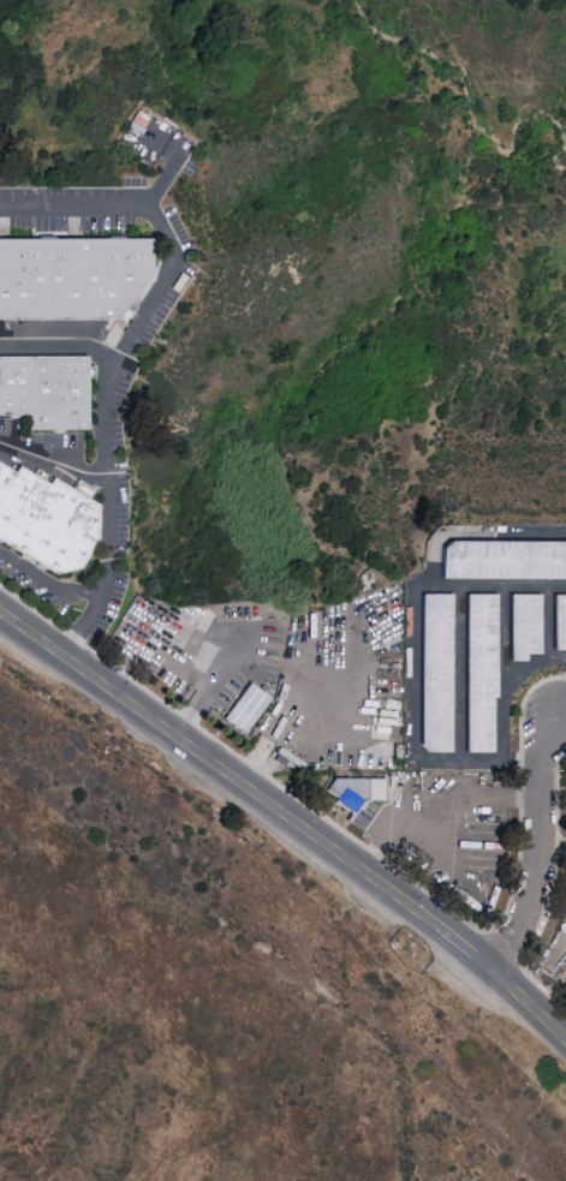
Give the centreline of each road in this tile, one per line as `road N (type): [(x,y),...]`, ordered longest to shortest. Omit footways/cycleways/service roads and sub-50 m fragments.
road 1 (tertiary): [(0,612),(364,872),(565,1041)]
road 2 (residential): [(490,971),(520,931),(536,881),(541,759),(559,720)]

